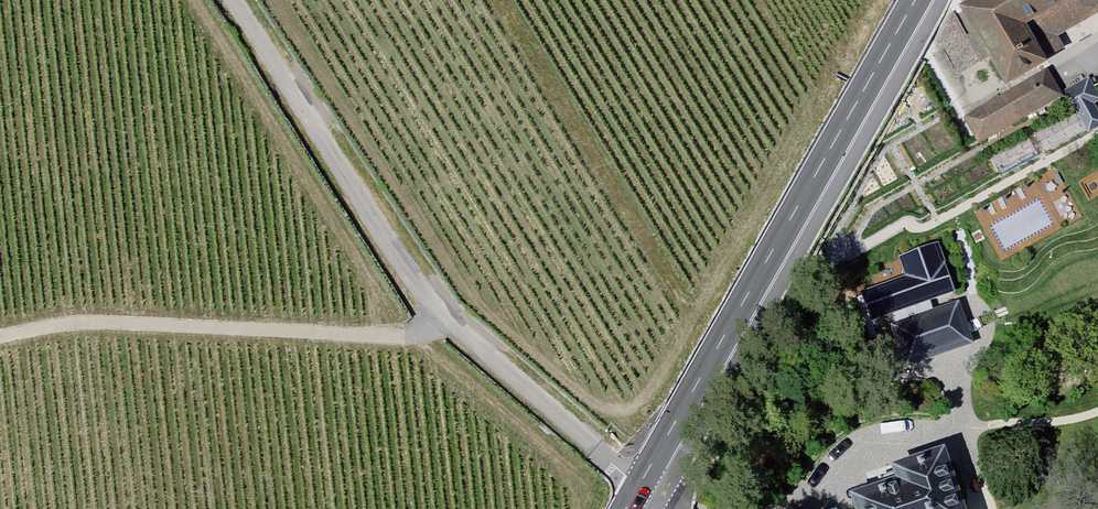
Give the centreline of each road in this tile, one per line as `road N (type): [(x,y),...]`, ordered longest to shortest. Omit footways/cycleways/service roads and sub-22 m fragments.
road 1 (unclassified): [(230,0),(439,319),(646,492)]
road 2 (tertiary): [(922,0),(646,492)]
road 3 (track): [(0,339),(76,325),(404,339),(439,319)]

